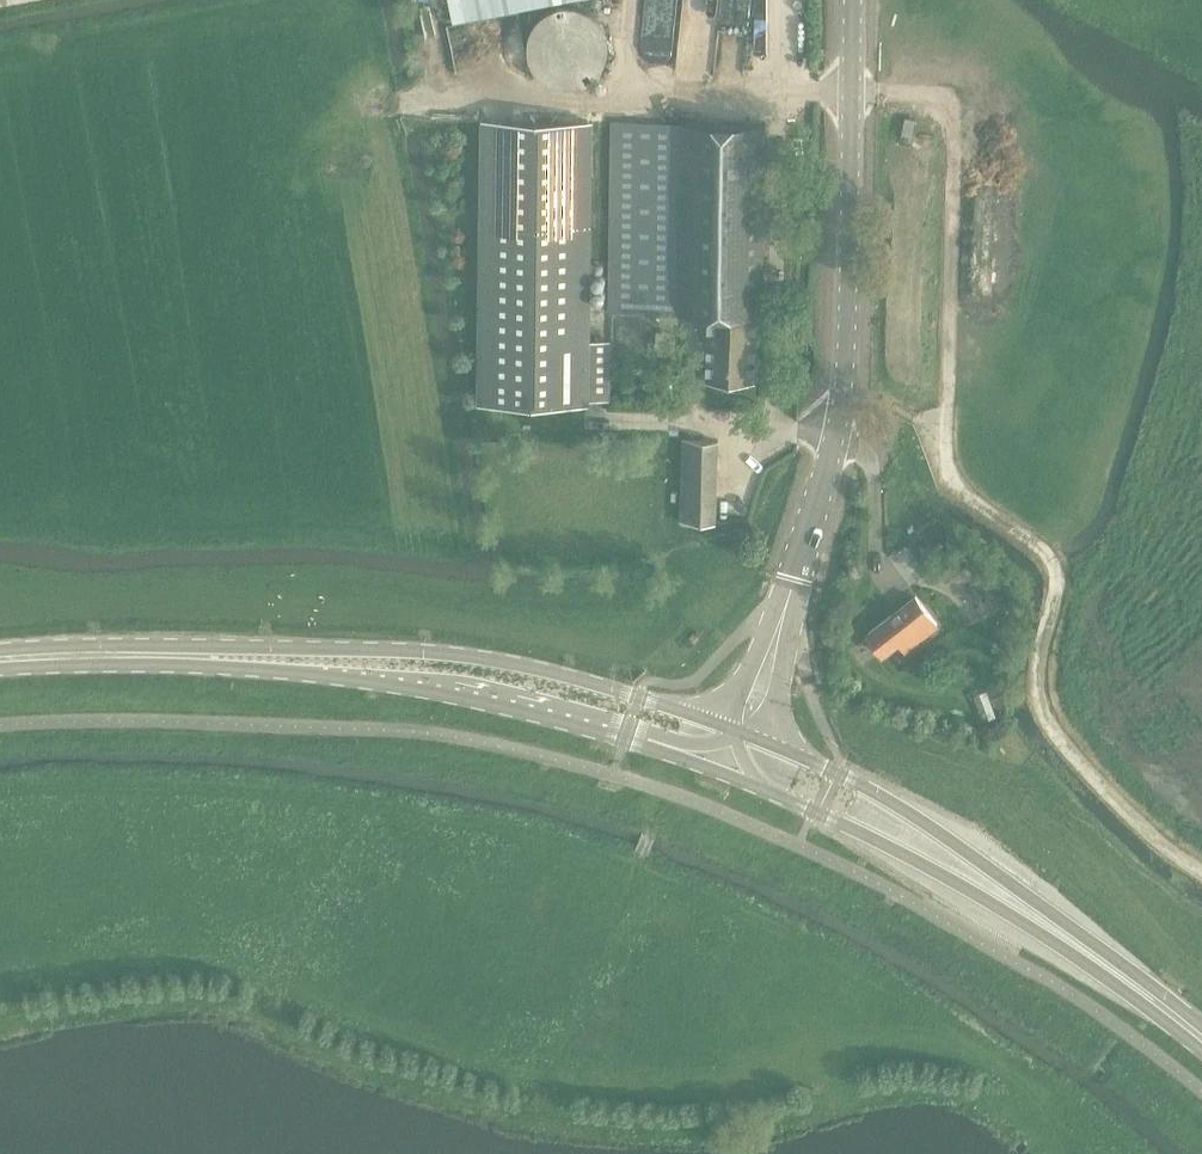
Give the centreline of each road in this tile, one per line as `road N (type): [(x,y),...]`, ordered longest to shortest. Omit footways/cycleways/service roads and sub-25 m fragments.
road 1 (unclassified): [(740,732),(841,419),(854,0)]
road 2 (secondary): [(740,732),(539,668),(459,655),(151,655)]
road 3 (secondary): [(151,655),(358,674),(462,692),(627,732),(725,769)]
road 4 (secondary): [(1177,1018),(1087,939),(882,796),(740,732)]
road 5 (secondary): [(725,769),(892,847),(1177,1018)]
road 6 (secondary): [(151,655),(0,660)]

